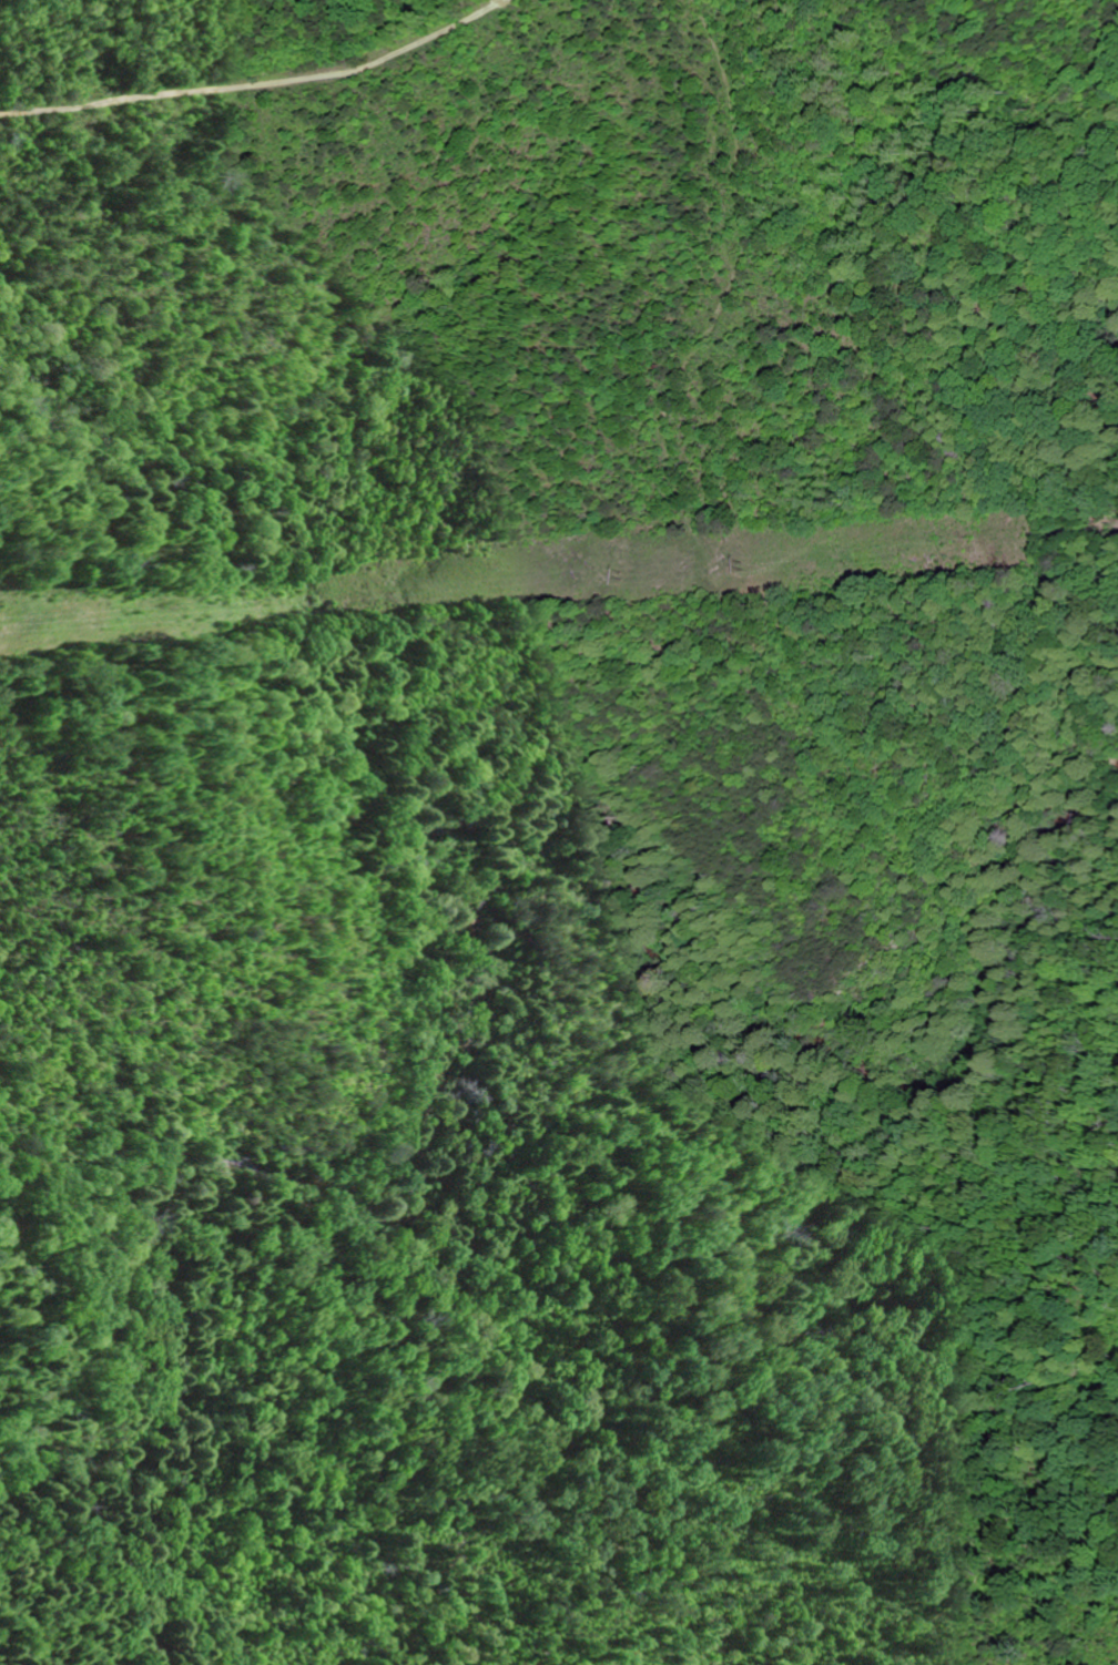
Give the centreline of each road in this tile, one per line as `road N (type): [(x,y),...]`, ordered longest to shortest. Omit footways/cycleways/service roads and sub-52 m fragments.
road 1 (residential): [(0,115),(342,72),(385,60),(508,0)]

